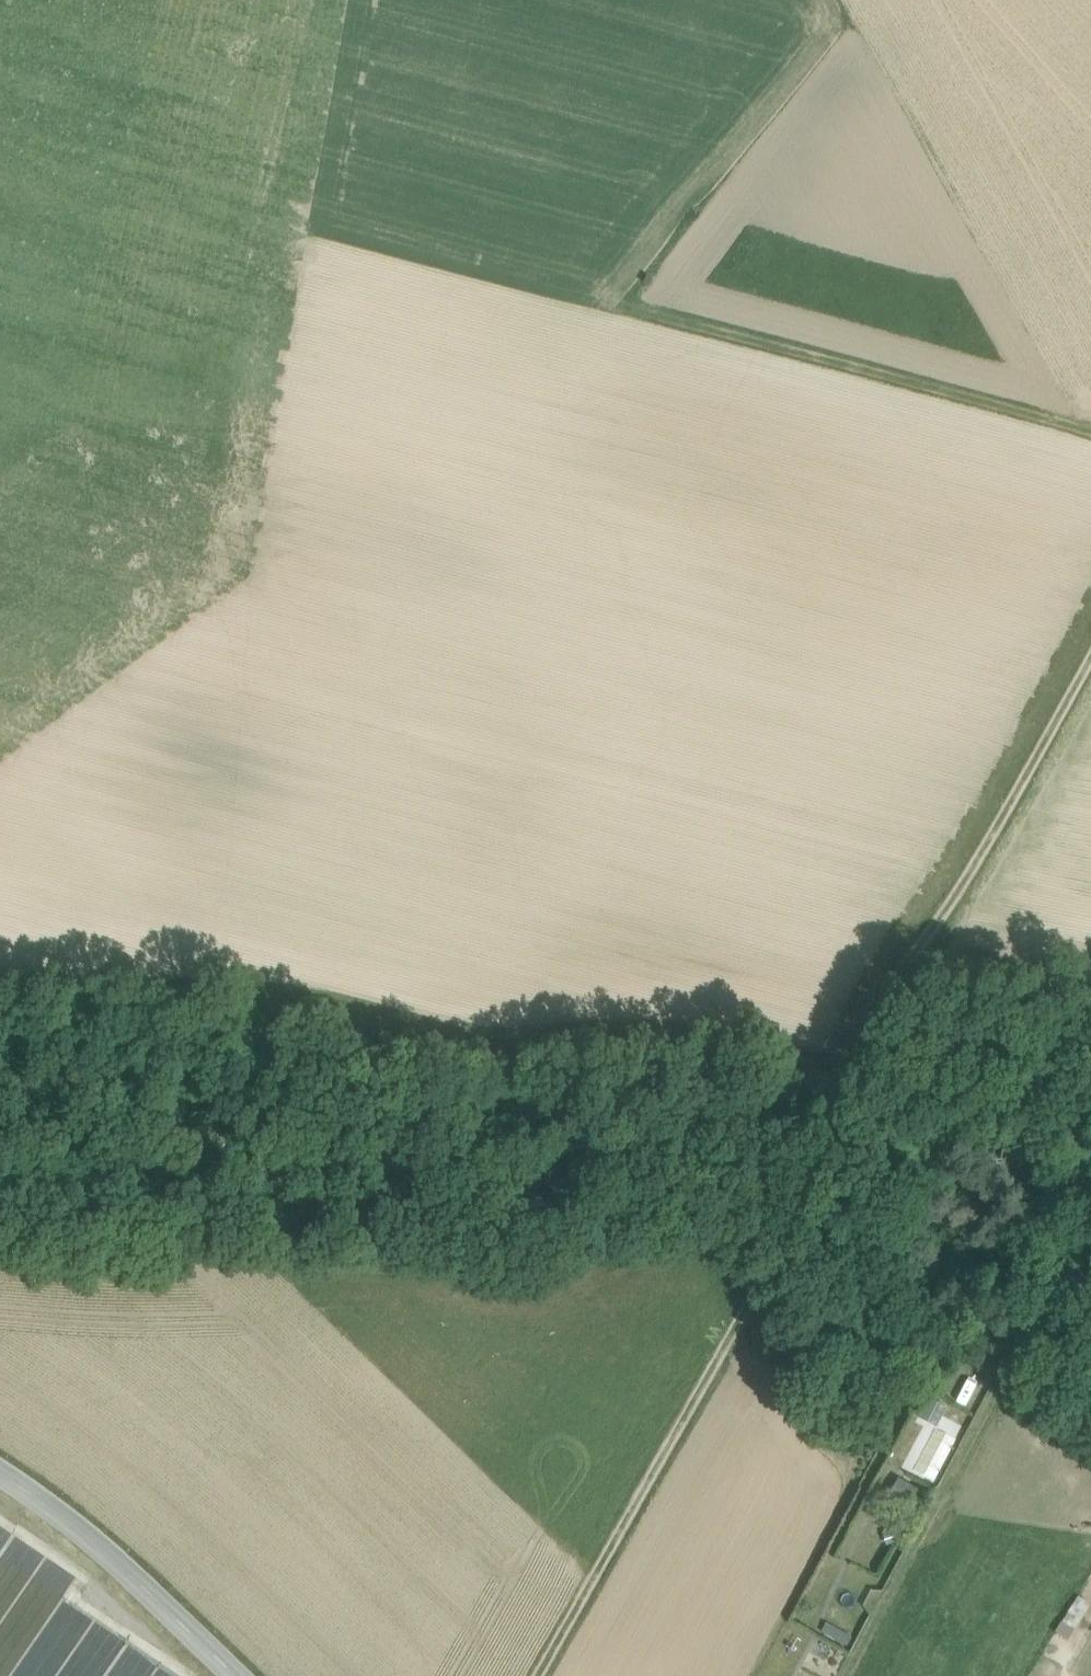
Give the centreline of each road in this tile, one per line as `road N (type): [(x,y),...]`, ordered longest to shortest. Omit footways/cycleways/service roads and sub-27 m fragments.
road 1 (track): [(538,1675),(763,1287),(962,902),(1090,680)]
road 2 (unclassified): [(237,1675),(111,1550),(0,1472)]

